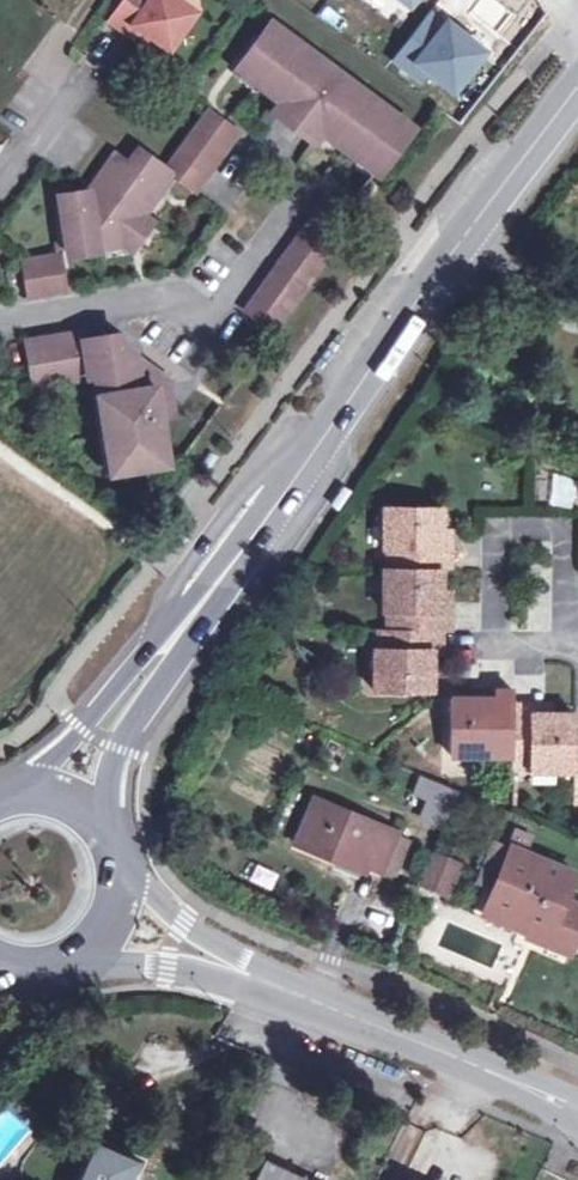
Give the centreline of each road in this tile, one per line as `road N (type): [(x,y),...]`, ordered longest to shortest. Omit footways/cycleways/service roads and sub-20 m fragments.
road 1 (primary): [(577,86),(181,632)]
road 2 (primary): [(67,953),(165,964),(211,979),(577,1126)]
road 3 (primary): [(577,1085),(272,968),(183,925),(110,872)]
road 4 (residential): [(562,643),(486,642),(490,525),(559,524)]
road 5 (primary): [(101,837),(104,779),(119,739),(181,632)]
road 6 (primary): [(181,632),(26,786)]

